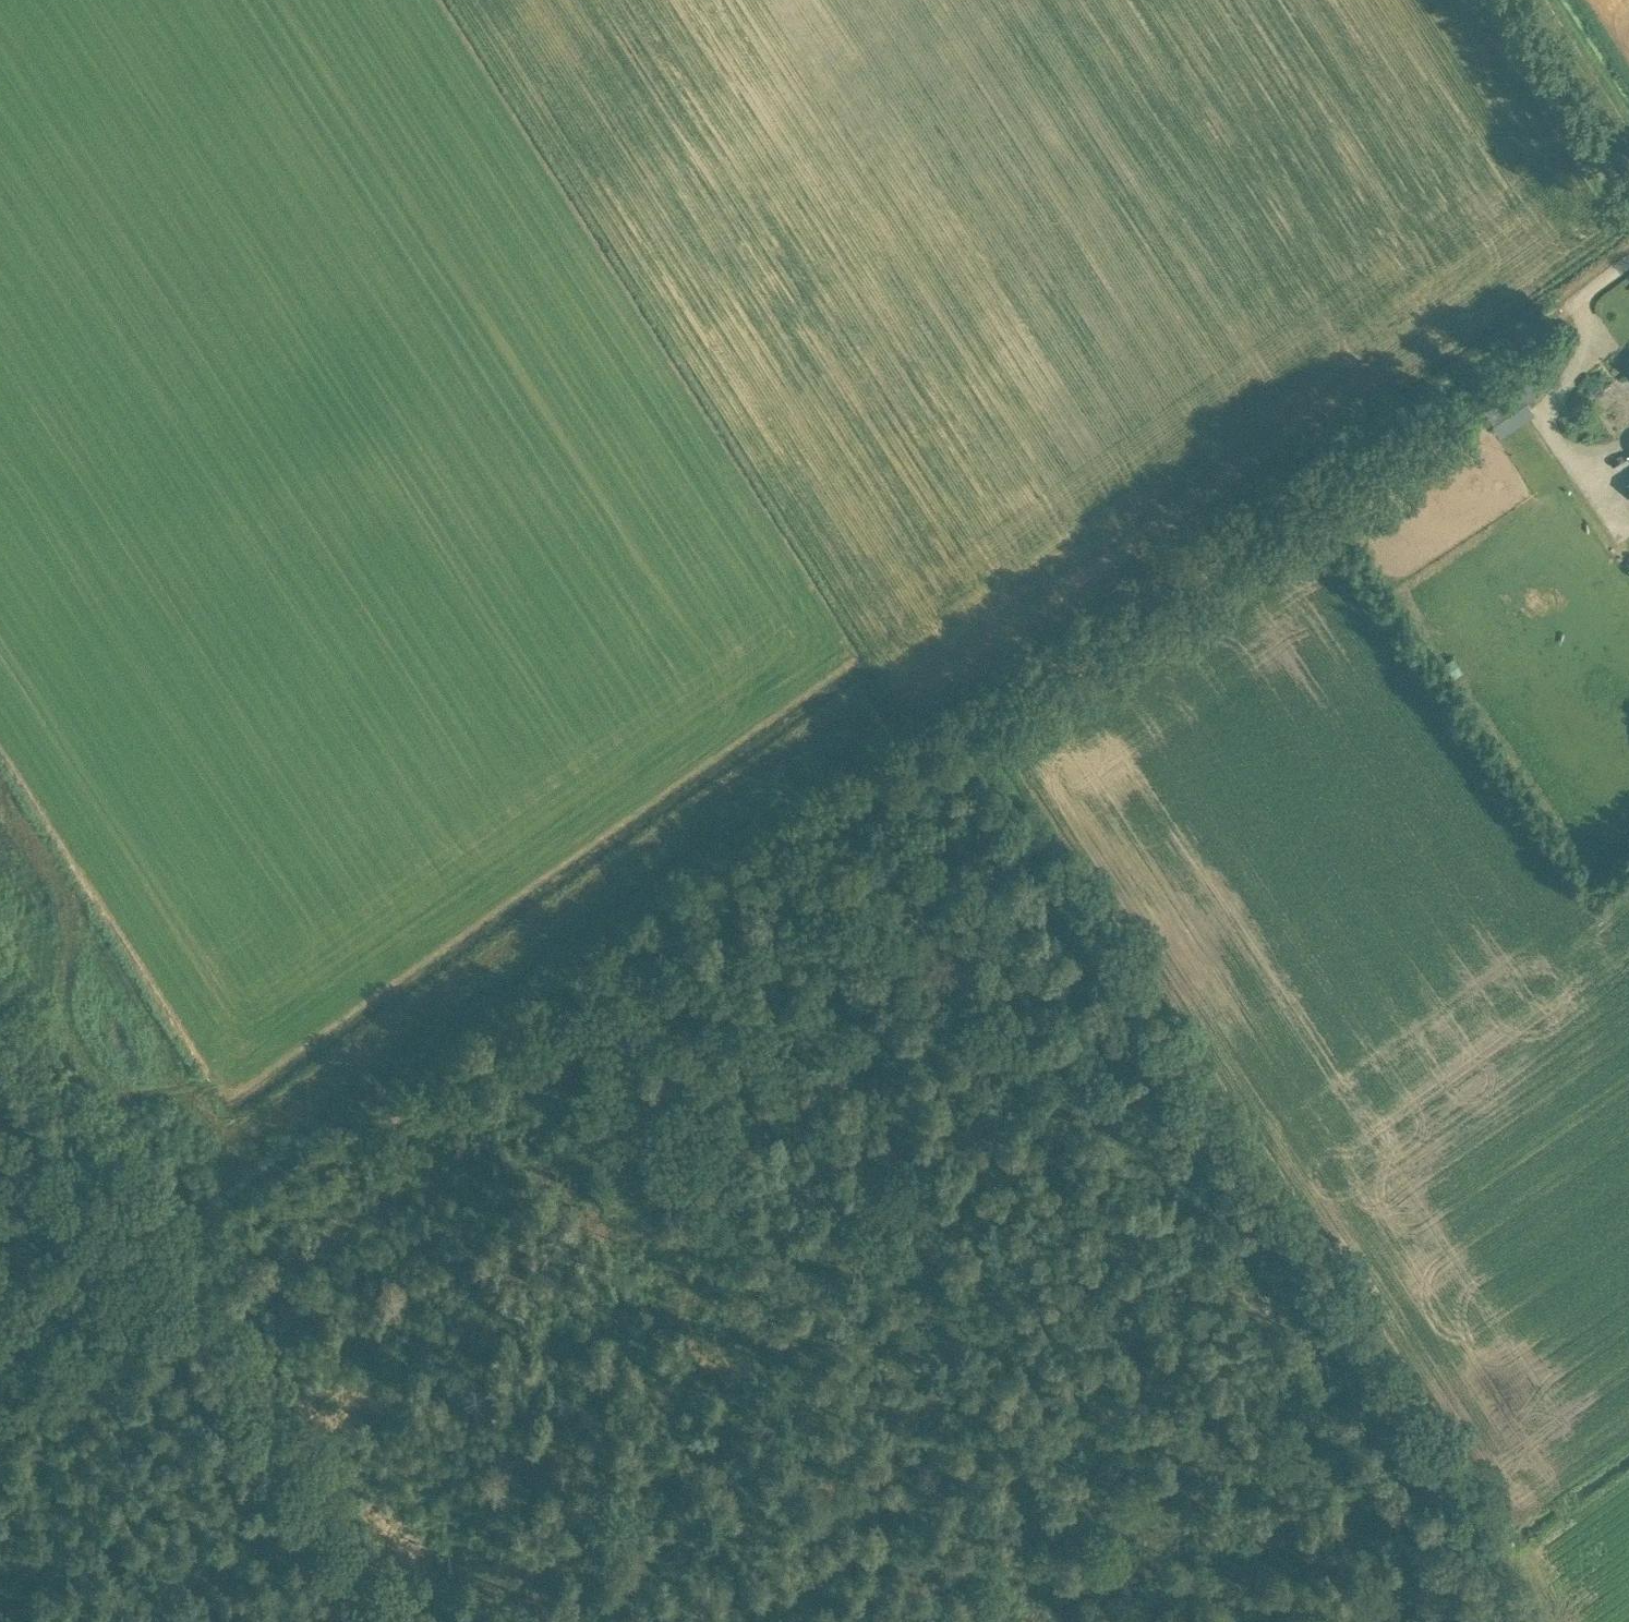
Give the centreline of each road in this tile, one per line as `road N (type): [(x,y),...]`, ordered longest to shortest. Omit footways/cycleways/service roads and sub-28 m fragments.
road 1 (track): [(385,1621),(161,1275)]
road 2 (track): [(0,1024),(161,1275)]

